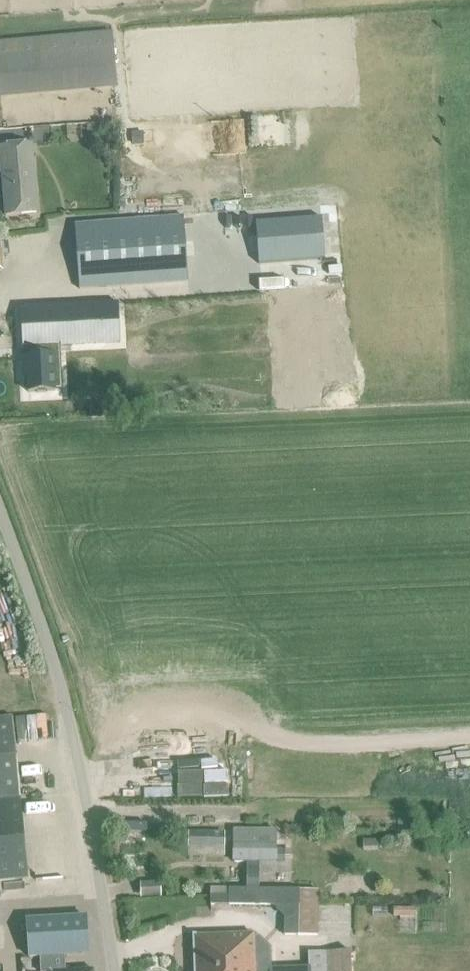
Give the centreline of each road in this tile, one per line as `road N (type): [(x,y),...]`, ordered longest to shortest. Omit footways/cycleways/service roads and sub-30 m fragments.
road 1 (residential): [(110,970),(93,794),(59,656),(0,508)]
road 2 (track): [(91,788),(121,786),(119,738),(168,723),(258,741),(469,749)]

